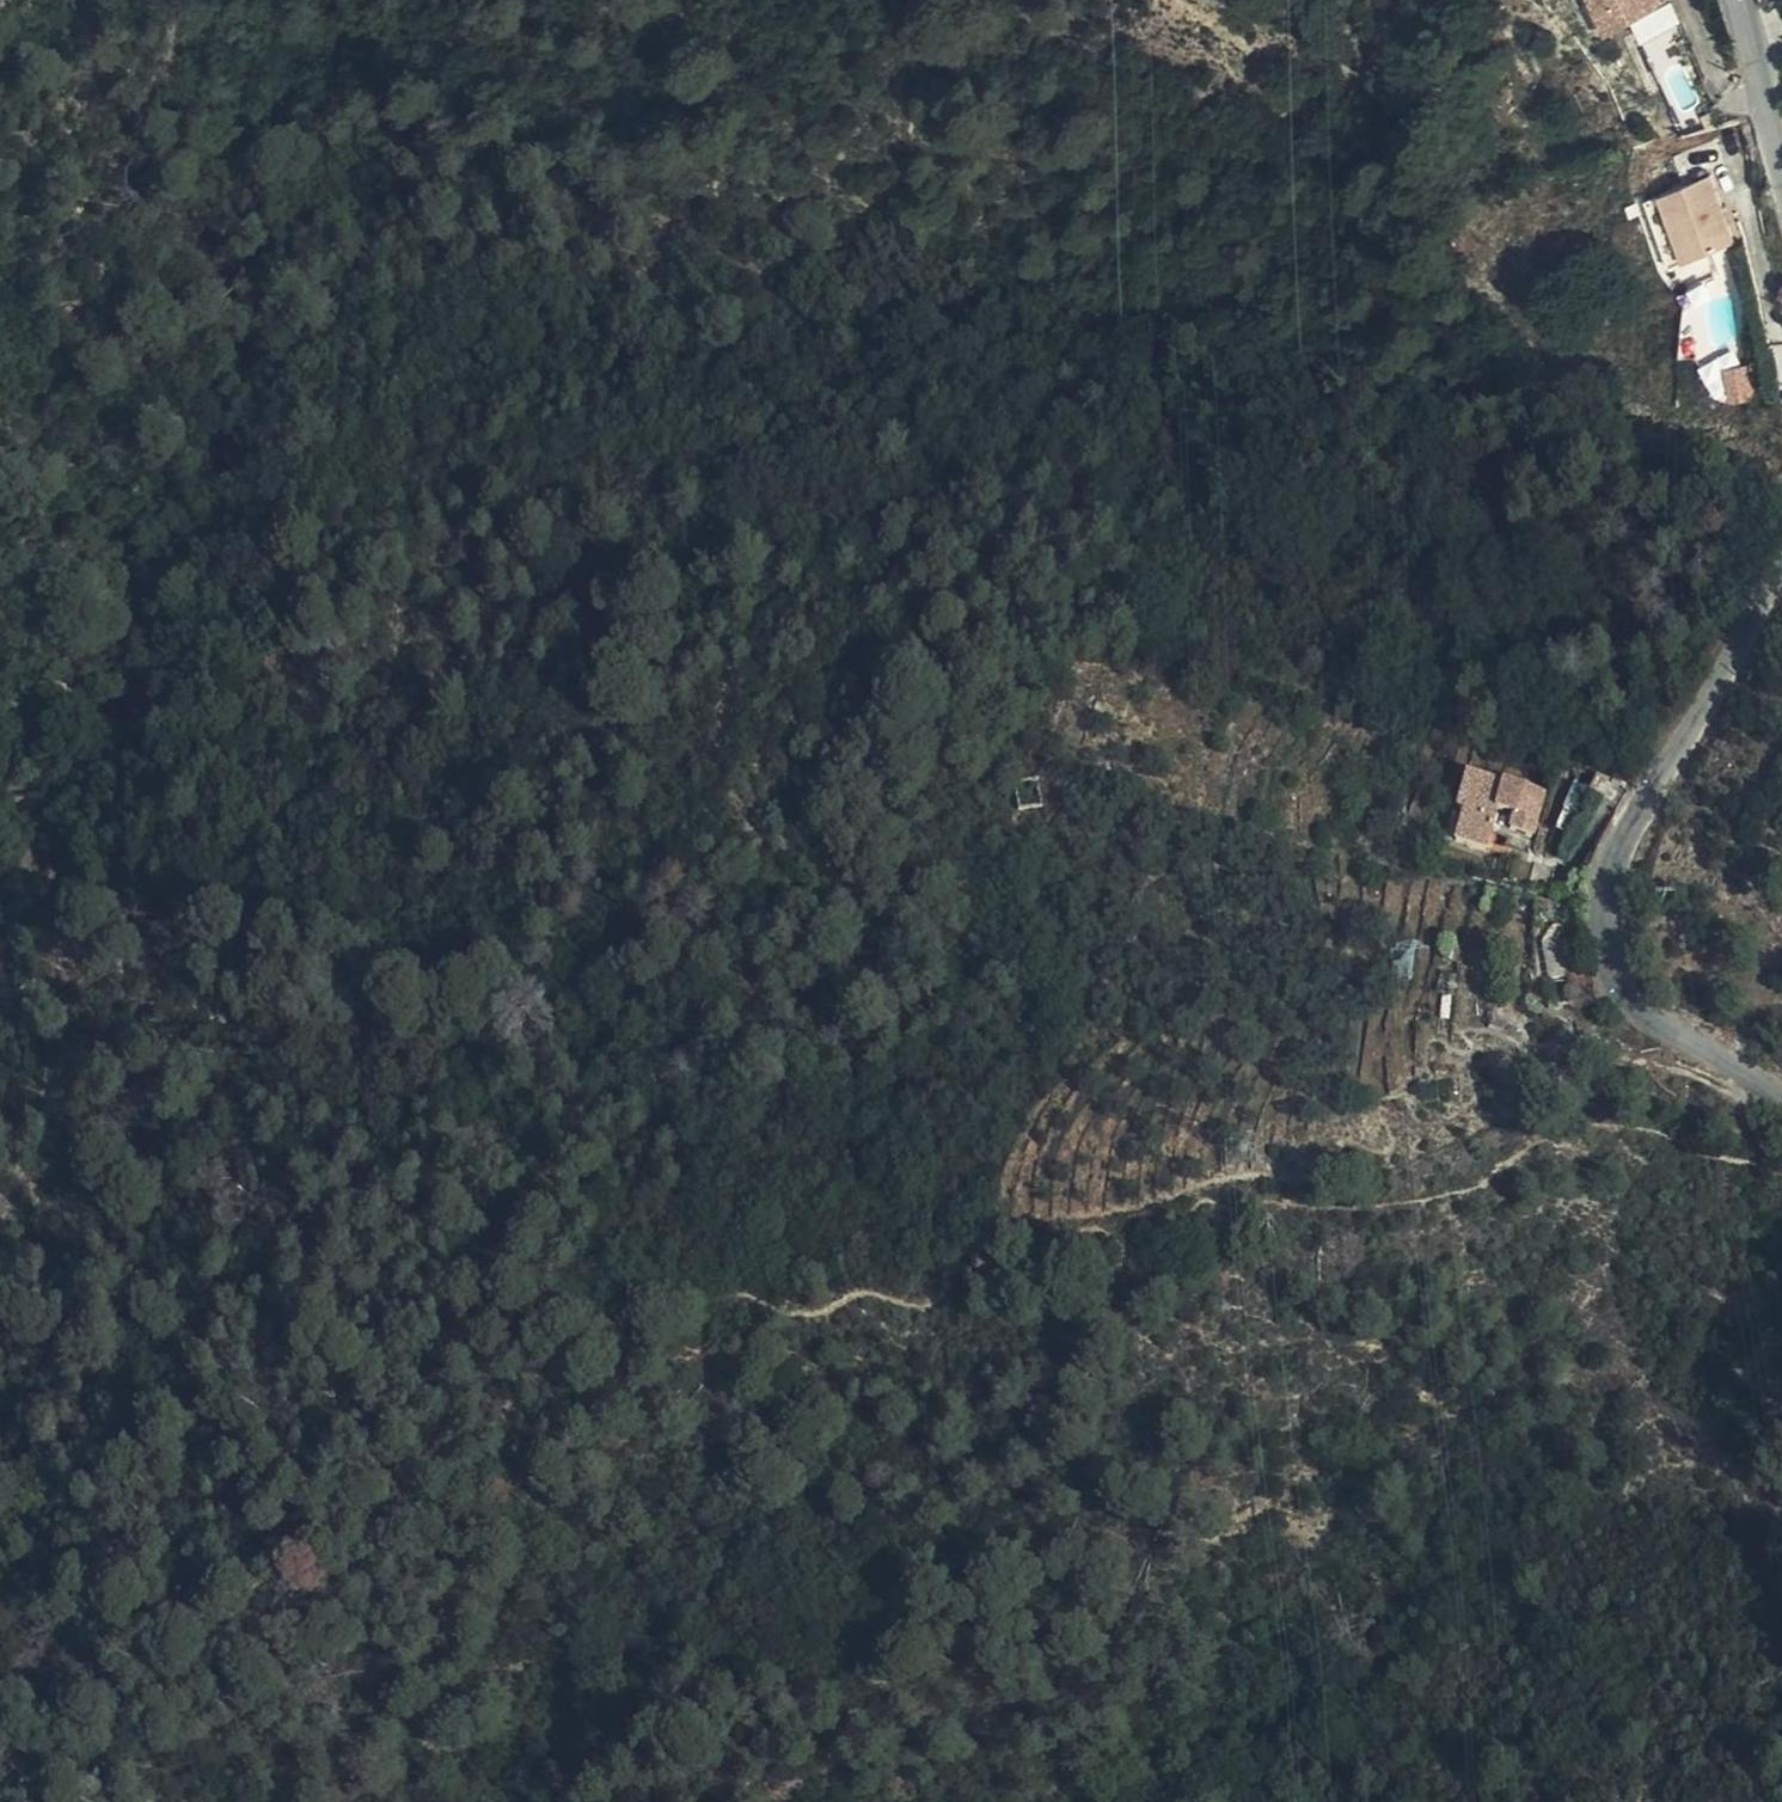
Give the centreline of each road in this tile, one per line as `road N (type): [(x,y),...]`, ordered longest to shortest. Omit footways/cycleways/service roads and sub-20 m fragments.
road 1 (unclassified): [(1781,575),(1608,875),(1601,938),(1626,996),(1781,1098)]
road 2 (unclassified): [(1741,0),(1781,148)]

